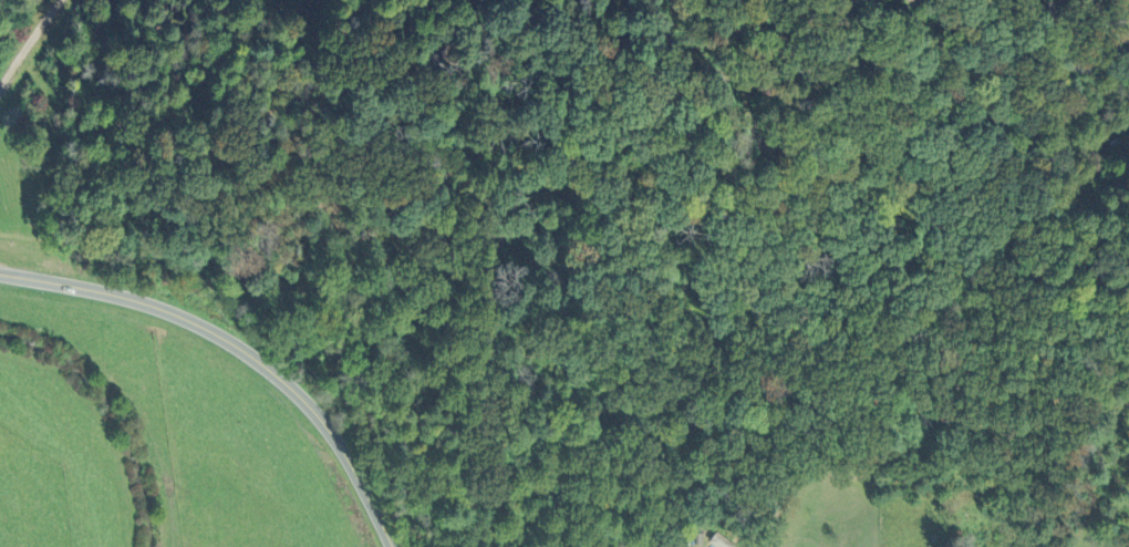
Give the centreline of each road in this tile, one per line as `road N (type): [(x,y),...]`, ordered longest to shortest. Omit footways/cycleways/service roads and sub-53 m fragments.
road 1 (residential): [(390,546),(323,420),(287,380),(201,323),(145,302),(0,274)]

